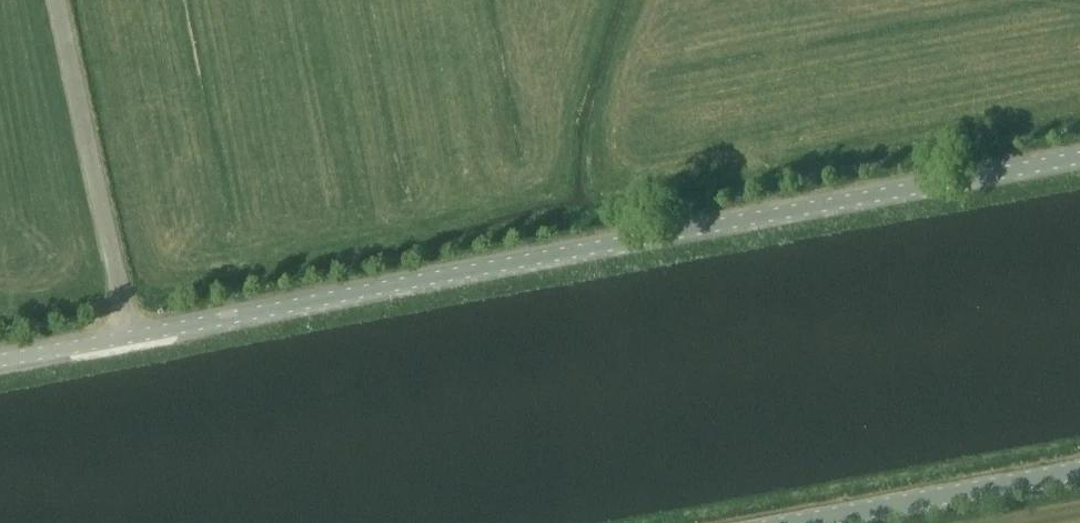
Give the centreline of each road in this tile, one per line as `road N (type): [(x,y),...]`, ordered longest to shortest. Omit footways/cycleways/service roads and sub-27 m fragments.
road 1 (tertiary): [(0,360),(1079,157)]
road 2 (track): [(59,0),(132,335)]
road 3 (tertiary): [(790,522),(1079,469)]

